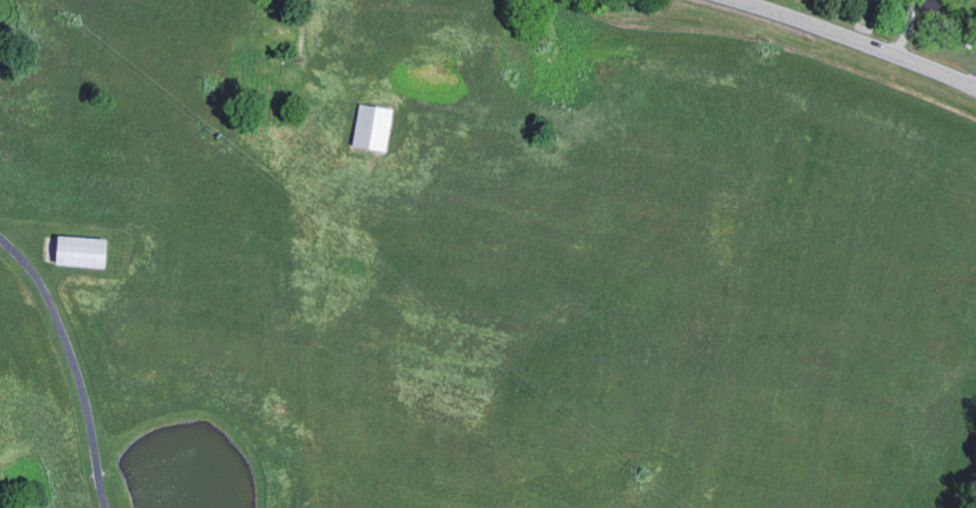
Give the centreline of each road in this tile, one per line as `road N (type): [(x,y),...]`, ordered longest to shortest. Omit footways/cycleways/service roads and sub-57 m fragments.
road 1 (secondary): [(975,88),(734,0)]

